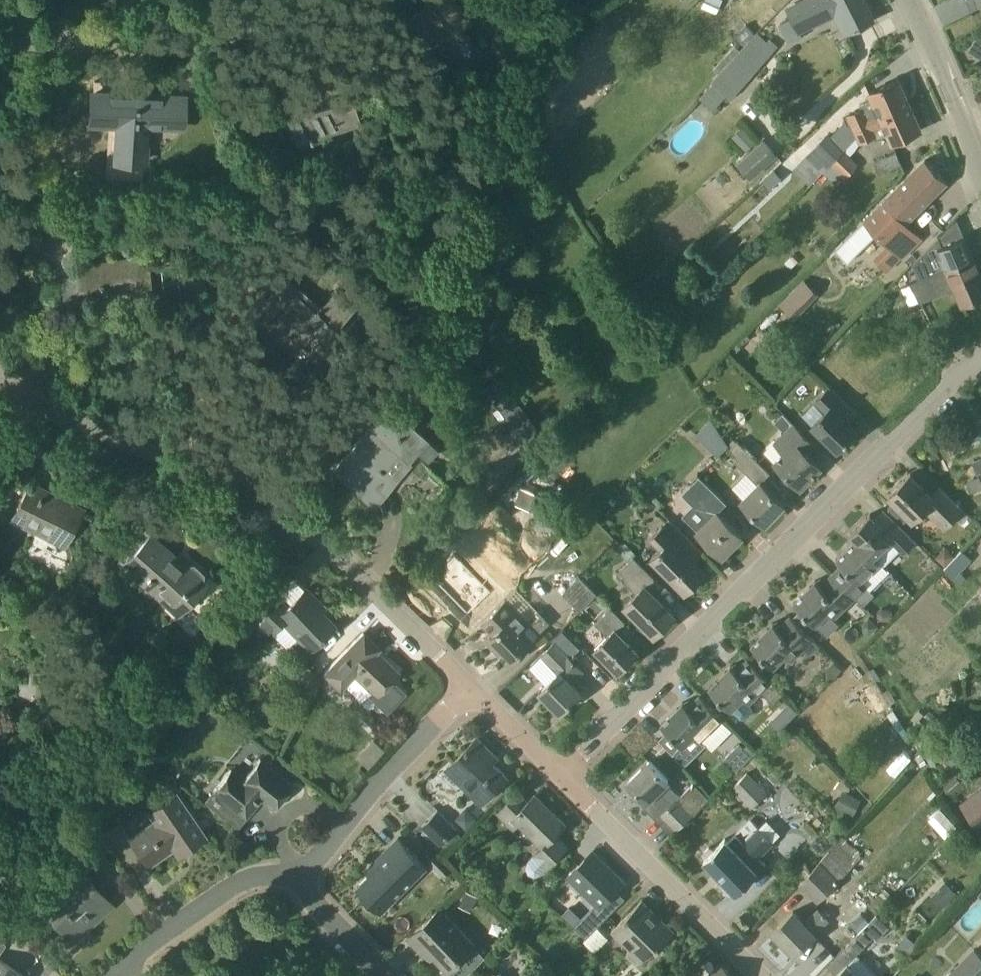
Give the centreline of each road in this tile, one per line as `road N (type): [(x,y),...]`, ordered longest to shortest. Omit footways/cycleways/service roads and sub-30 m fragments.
road 1 (residential): [(566,781),(952,378),(980,358)]
road 2 (residential): [(462,680),(298,521),(236,486),(116,446),(0,378)]
road 3 (residential): [(763,975),(566,781)]
road 4 (residential): [(0,27),(152,36),(270,0)]
road 5 (residential): [(298,881),(462,680)]
road 6 (secondary): [(980,188),(945,84),(901,0)]
road 7 (residential): [(129,975),(231,886),(262,877),(298,881)]
road 8 (residential): [(566,781),(462,680)]
road 9 (residential): [(392,975),(298,881)]

